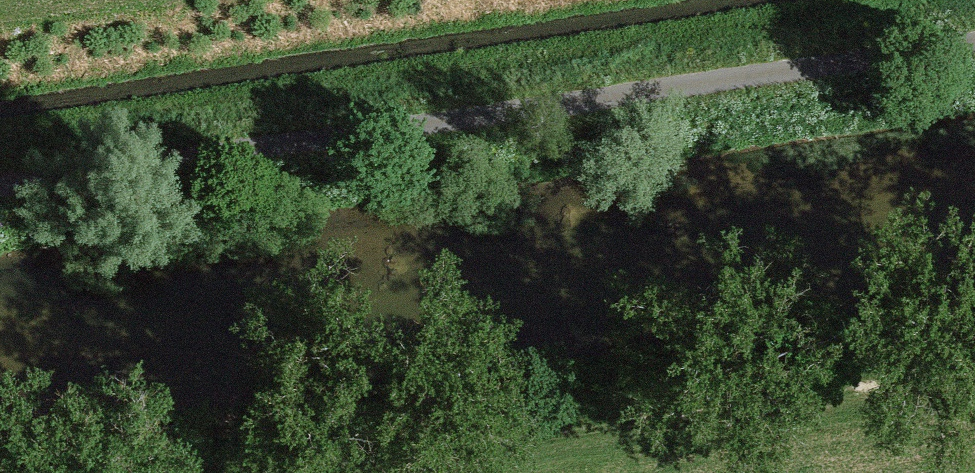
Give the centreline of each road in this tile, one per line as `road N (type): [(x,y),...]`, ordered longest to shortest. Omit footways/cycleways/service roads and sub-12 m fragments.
road 1 (track): [(974,35),(0,187)]
road 2 (track): [(270,472),(974,368)]

